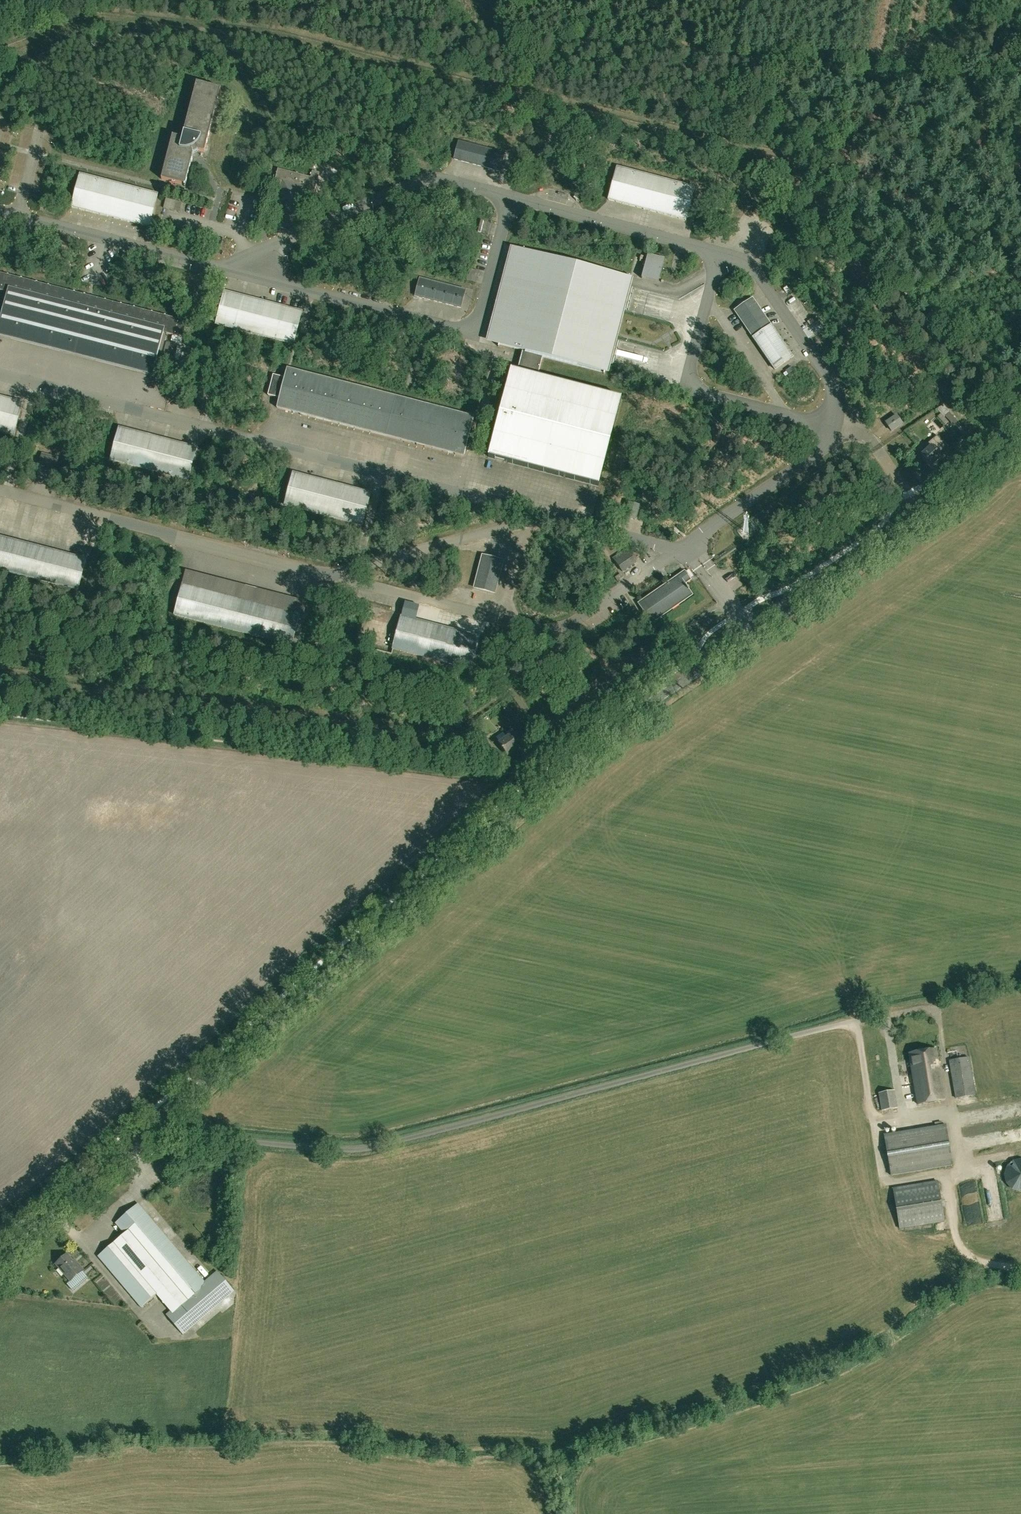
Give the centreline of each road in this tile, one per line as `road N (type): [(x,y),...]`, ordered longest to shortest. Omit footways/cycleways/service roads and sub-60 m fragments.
road 1 (secondary): [(154,1124),(618,726),(955,498),(1020,428)]
road 2 (unclassified): [(154,1124),(171,1134),(373,1147),(835,1026),(1020,993)]
road 3 (secondary): [(0,1265),(154,1124)]

